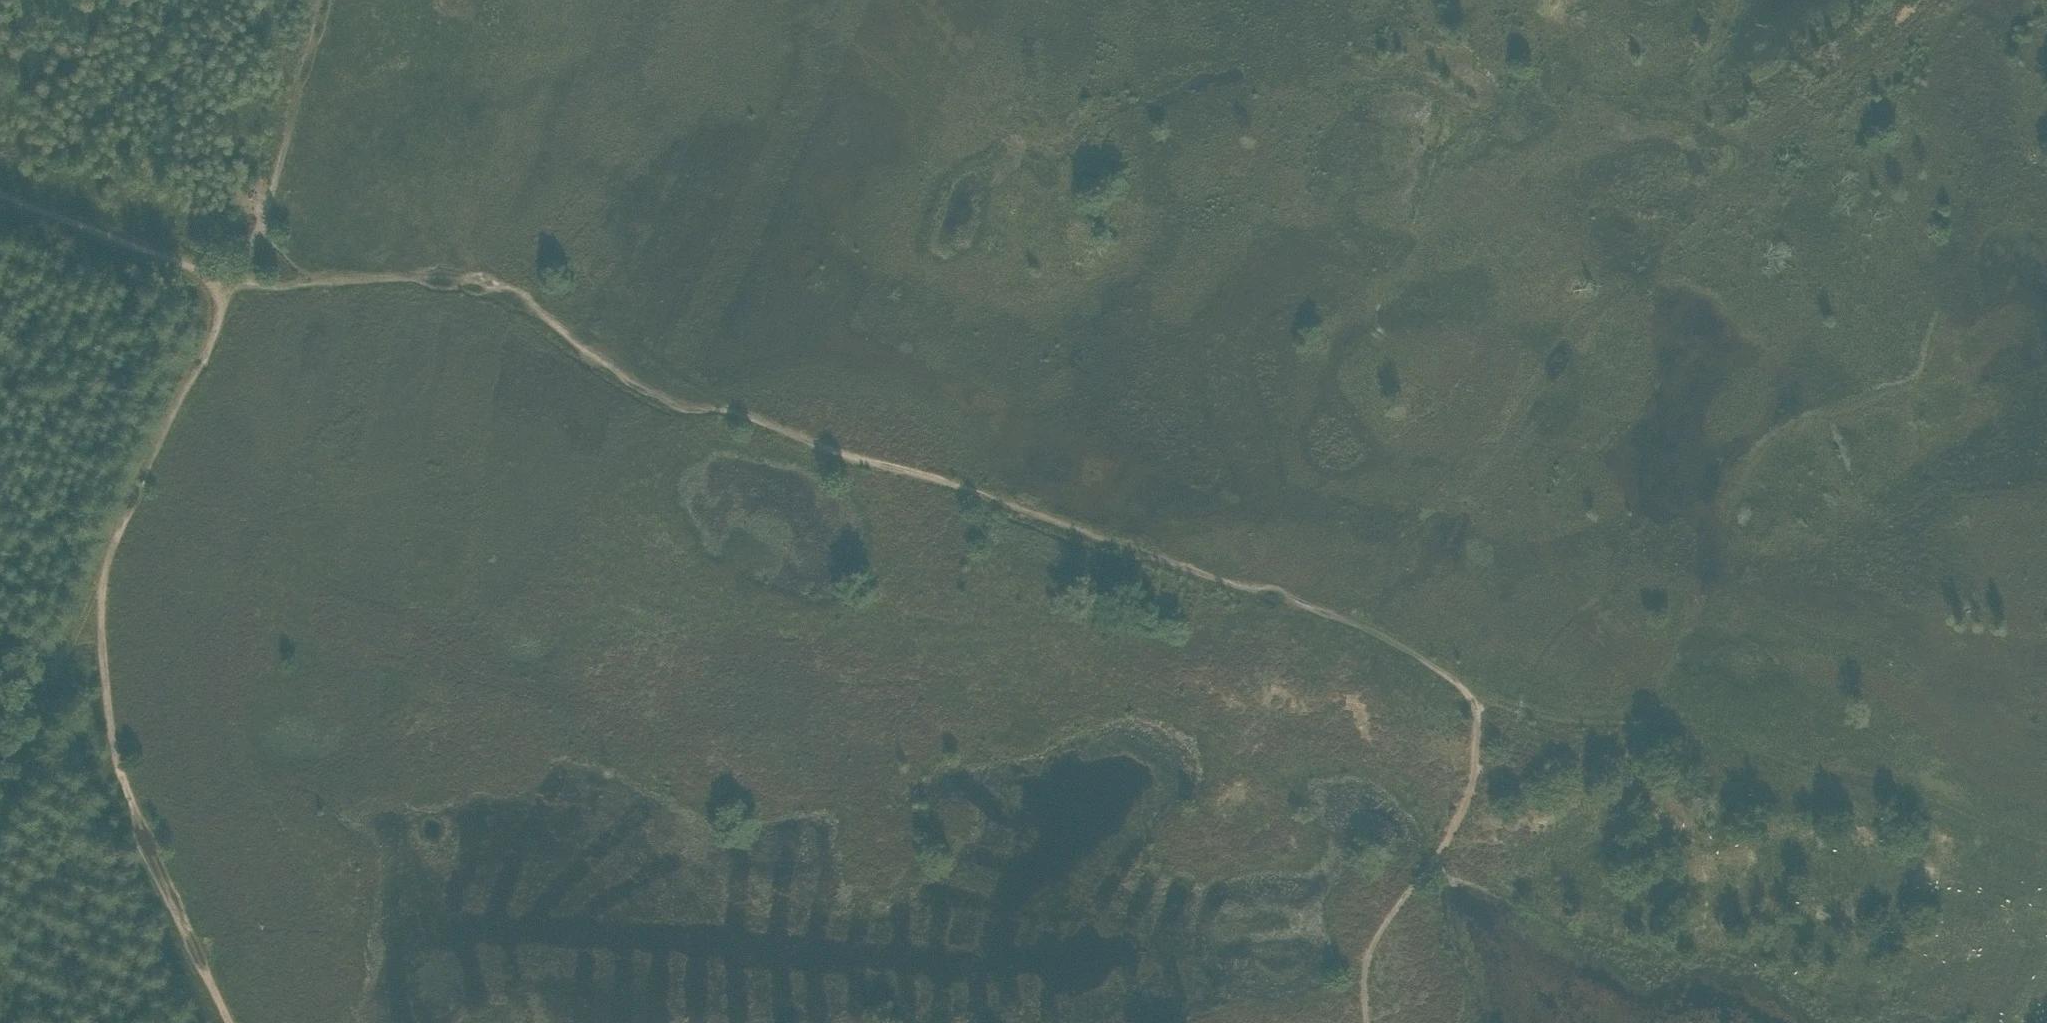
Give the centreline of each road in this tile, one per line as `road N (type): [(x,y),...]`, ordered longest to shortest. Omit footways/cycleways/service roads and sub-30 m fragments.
road 1 (track): [(232,279),(216,330),(171,408),(81,635),(140,848),(216,1022)]
road 2 (track): [(232,279),(264,212),(327,0)]
road 3 (track): [(0,200),(232,279)]
road 4 (track): [(81,635),(0,809)]

